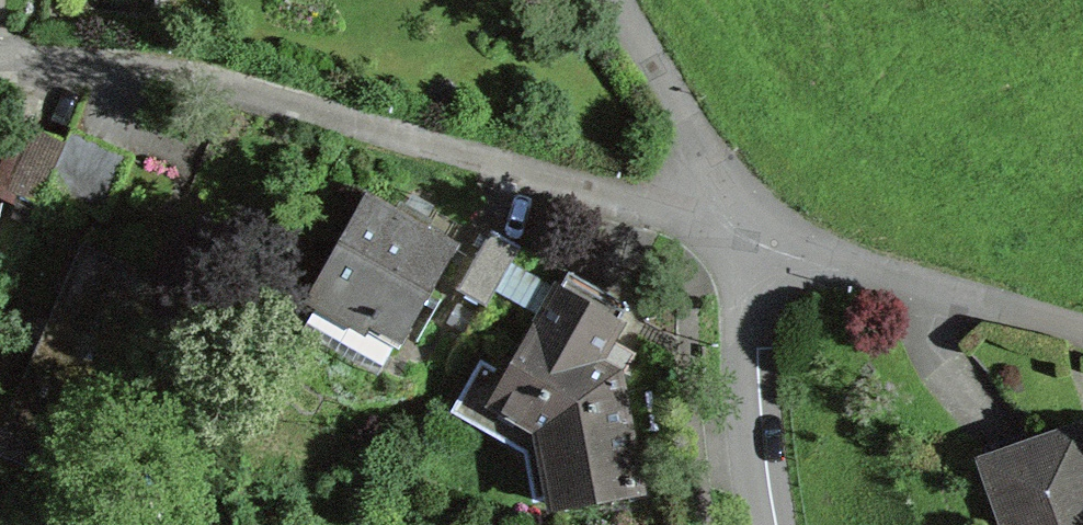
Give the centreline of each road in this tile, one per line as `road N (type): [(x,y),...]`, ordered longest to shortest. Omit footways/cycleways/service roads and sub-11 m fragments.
road 1 (residential): [(730,220),(219,62),(0,62)]
road 2 (residential): [(730,220),(1082,326)]
road 3 (residential): [(752,524),(730,220)]
road 4 (residential): [(615,0),(730,220)]

